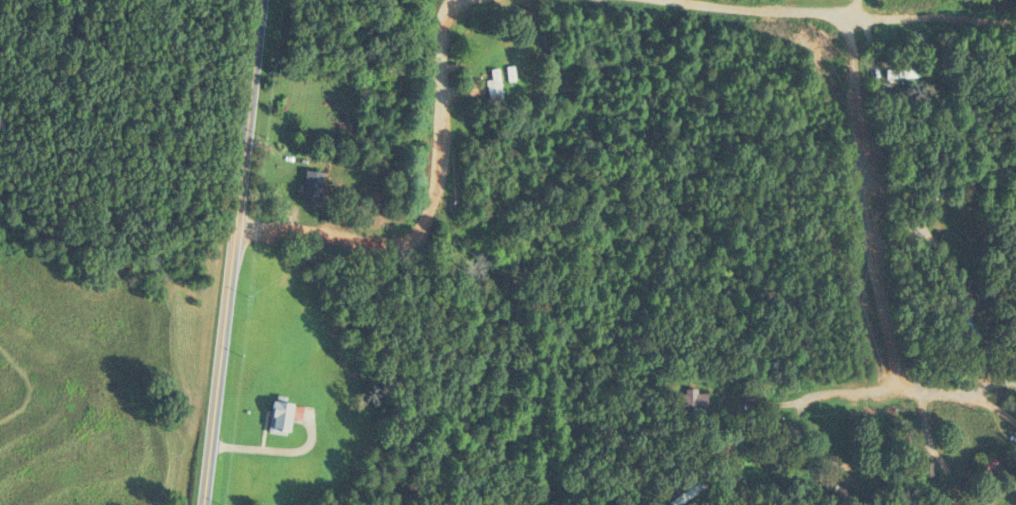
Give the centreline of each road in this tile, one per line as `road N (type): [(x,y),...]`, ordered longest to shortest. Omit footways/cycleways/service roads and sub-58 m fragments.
road 1 (tertiary): [(201,504),(257,0)]
road 2 (residential): [(232,227),(359,237),(396,235),(421,219),(444,155),(441,37),(443,13),(456,0)]
road 3 (residential): [(839,13),(855,51),(895,384)]
road 4 (residential): [(662,0),(1015,19)]
road 5 (residential): [(813,396),(895,384),(1003,384)]

